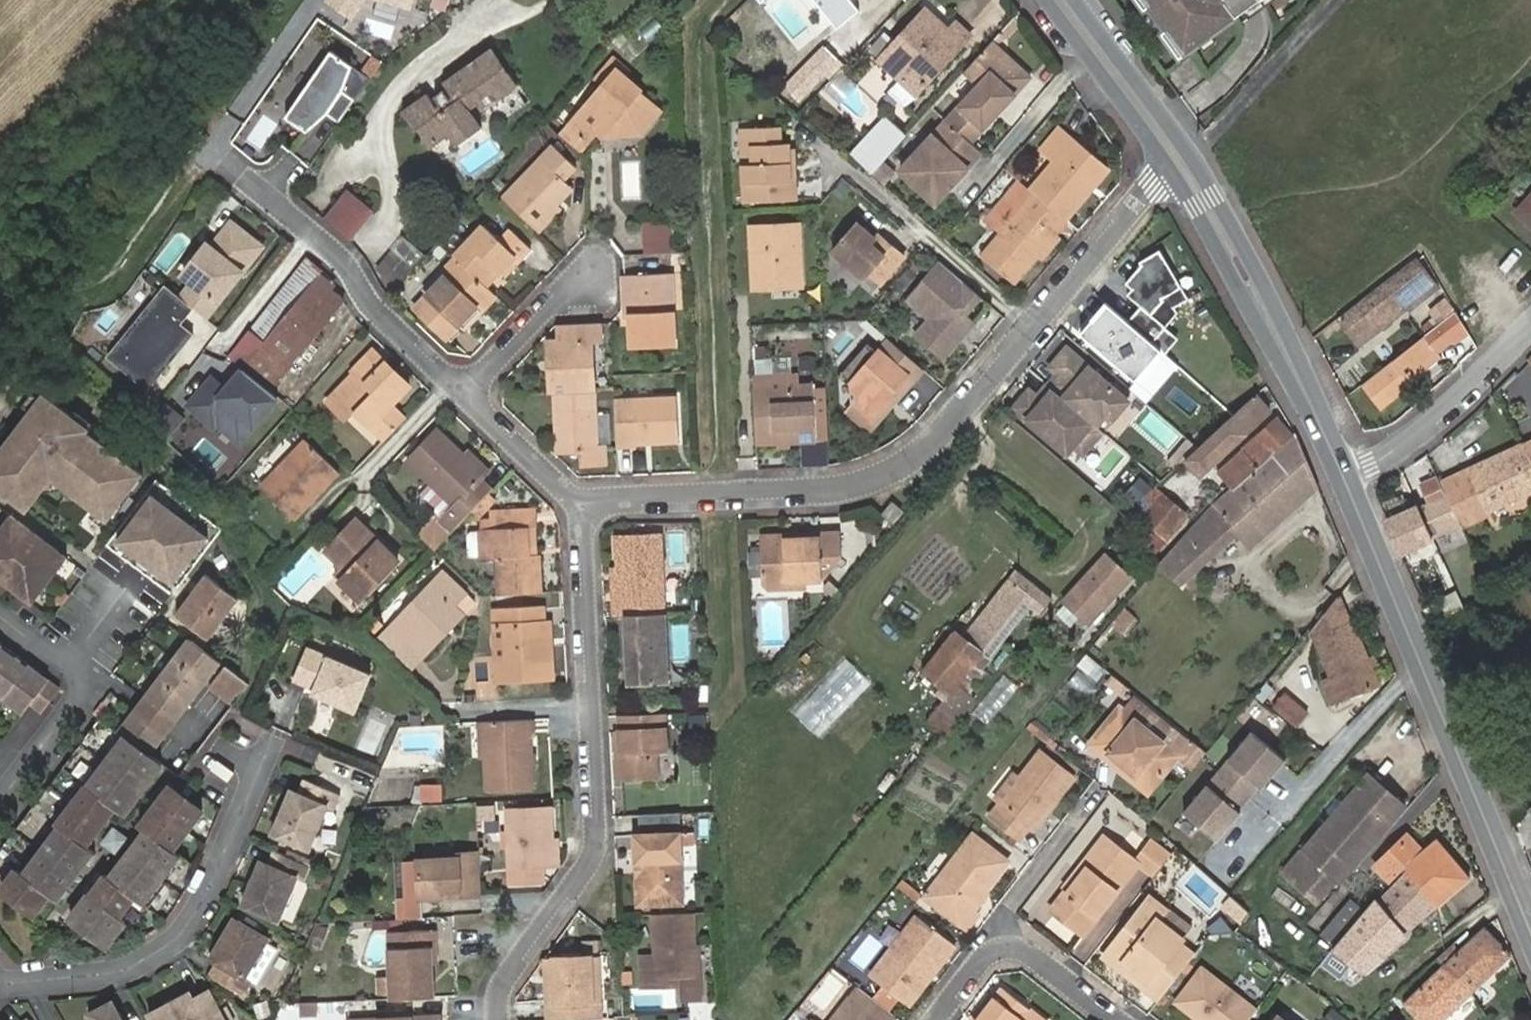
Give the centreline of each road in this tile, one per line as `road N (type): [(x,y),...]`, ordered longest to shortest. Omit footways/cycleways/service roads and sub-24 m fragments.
road 1 (track): [(748,1019),(690,25),(717,0)]
road 2 (residential): [(1170,173),(891,476),(856,487),(579,504)]
road 3 (residential): [(579,504),(597,843),(589,865),(509,970),(499,1019)]
road 4 (tertiary): [(1530,936),(1344,474)]
road 5 (residential): [(0,981),(123,972),(179,939),(270,748)]
road 6 (residential): [(467,391),(370,307),(343,262),(237,173)]
road 7 (tertiary): [(1306,389),(1189,155)]
road 8 (tertiary): [(1170,173),(1306,389)]
road 9 (residential): [(0,795),(88,681),(0,619)]
road 10 (residential): [(1344,474),(1371,465),(1530,326)]
road 11 (residential): [(938,1019),(982,957),(1005,948),(1029,955),(1117,1019)]
road 12 (tertiary): [(1043,0),(1170,173)]
road 13 (tertiary): [(1189,155),(1075,0)]
road 14 (residential): [(467,391),(567,292),(590,280)]
road 15 (residential): [(579,504),(467,391)]

